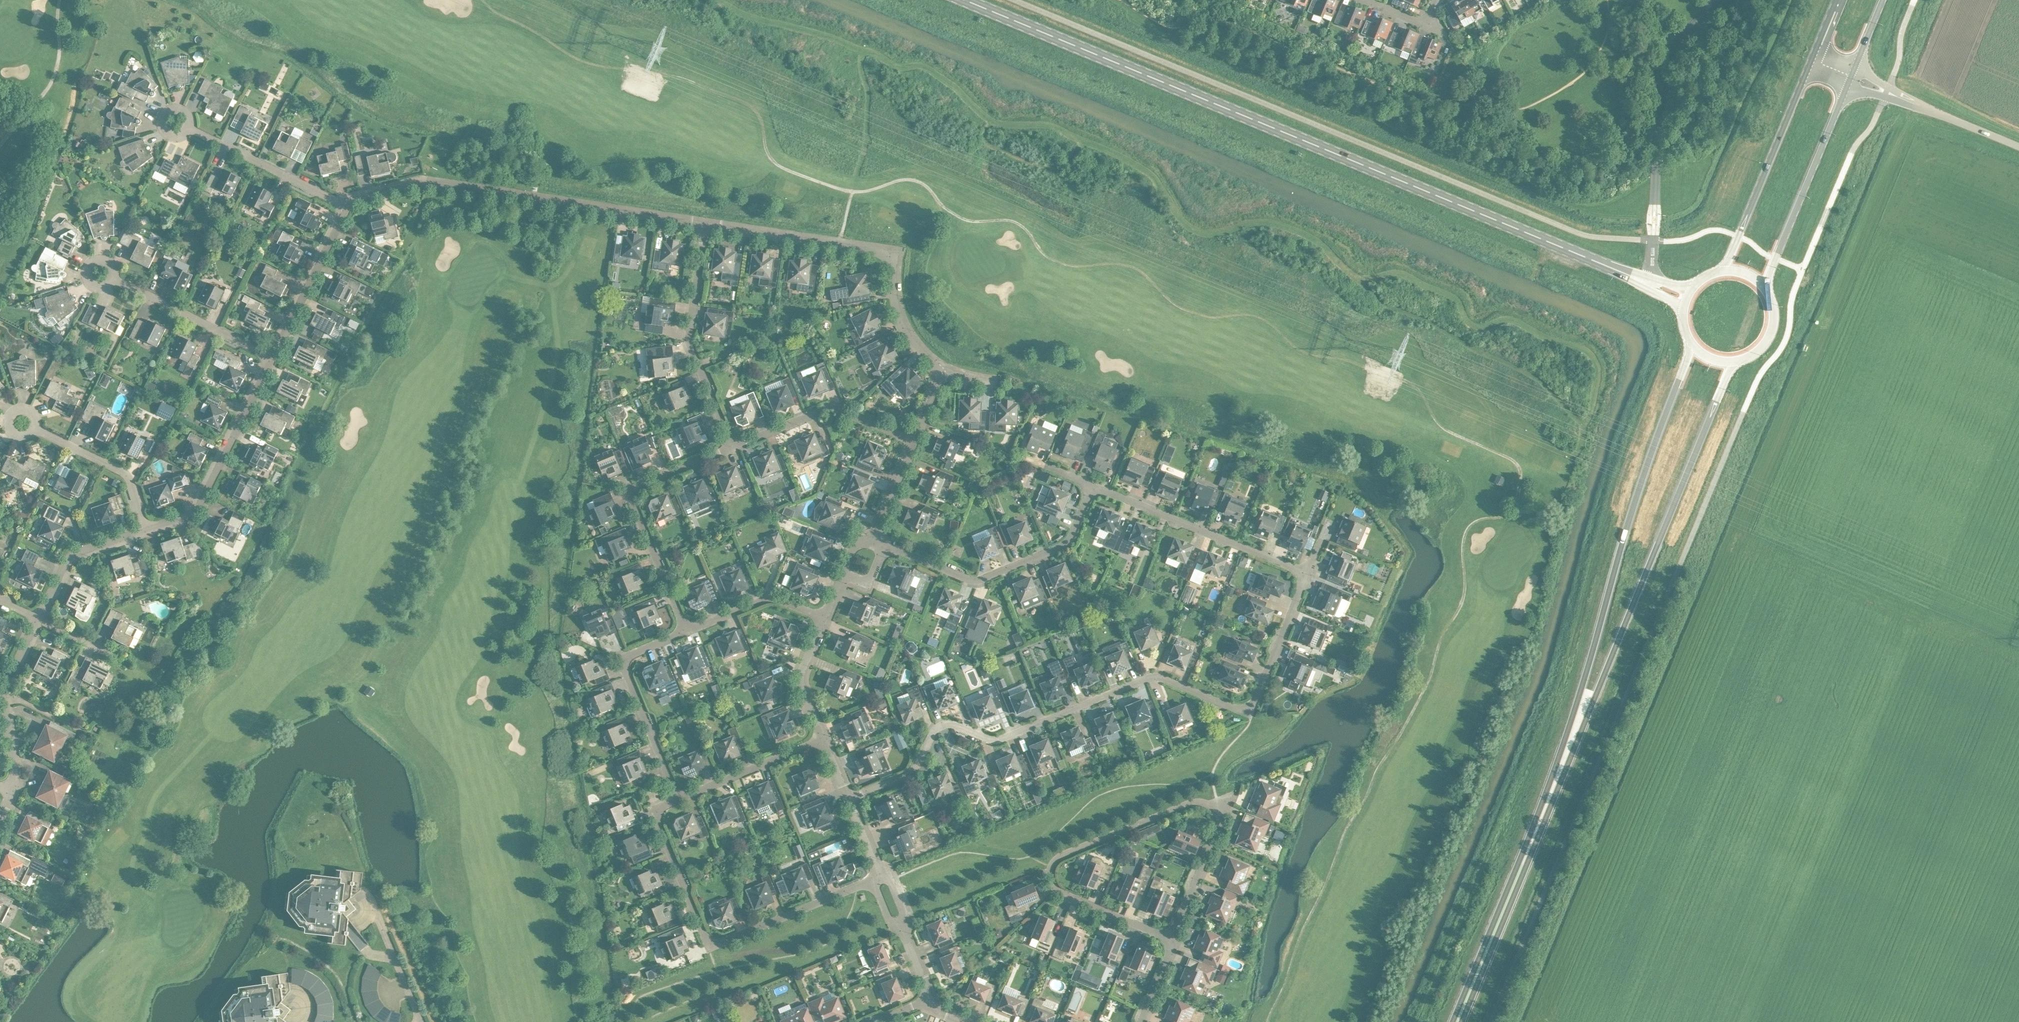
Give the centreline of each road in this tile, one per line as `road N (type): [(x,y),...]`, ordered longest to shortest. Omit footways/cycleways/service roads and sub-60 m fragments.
road 1 (primary): [(1652,284),(966,0)]
road 2 (residential): [(850,800),(916,768),(934,728),(949,723),(994,741),(1150,676),(1244,707),(1257,696),(1306,574)]
road 3 (trunk): [(1693,345),(1632,510),(1554,784)]
road 4 (trunk): [(1554,784),(1733,362)]
road 5 (residential): [(1174,940),(1051,884),(1050,866),(1058,854),(1198,798),(1217,804),(1217,826),(1188,898)]
road 6 (residential): [(703,222),(425,182),(345,202)]
road 7 (residential): [(878,872),(707,943),(652,814),(675,800)]
road 8 (residential): [(942,368),(904,325),(890,253),(703,222)]
road 9 (residential): [(1095,484),(1072,542),(978,581),(886,540)]
road 10 (residential): [(683,629),(626,490),(732,447)]
road 11 (trunk): [(1459,1021),(1554,784)]
road 12 (residential): [(732,447),(685,340),(703,222)]
road 13 (primary): [(1811,60),(1723,272)]
road 14 (residential): [(1306,574),(1095,484)]
road 15 (residential): [(272,356),(200,498),(185,517),(147,529)]
road 16 (residential): [(675,800),(620,659),(683,629)]
road 17 (primary): [(1764,289),(1848,86)]
road 18 (residential): [(732,447),(829,407),(913,441)]
road 19 (residential): [(272,356),(112,280)]
road 20 (residential): [(345,202),(189,129)]
road 21 (residential): [(345,202),(272,356)]
road 22 (residential): [(147,529),(124,475),(32,427)]
road 23 (residential): [(675,800),(821,743)]
road 24 (residential): [(147,529),(73,555),(37,621)]
road 25 (residential): [(683,629),(769,597),(825,621)]
road 26 (unclassified): [(2018,146),(1888,92)]
road 27 (residential): [(422,1021),(364,899)]
road 28 (residential): [(878,872),(928,997)]
road 29 (residential): [(825,621),(800,674),(821,743)]

